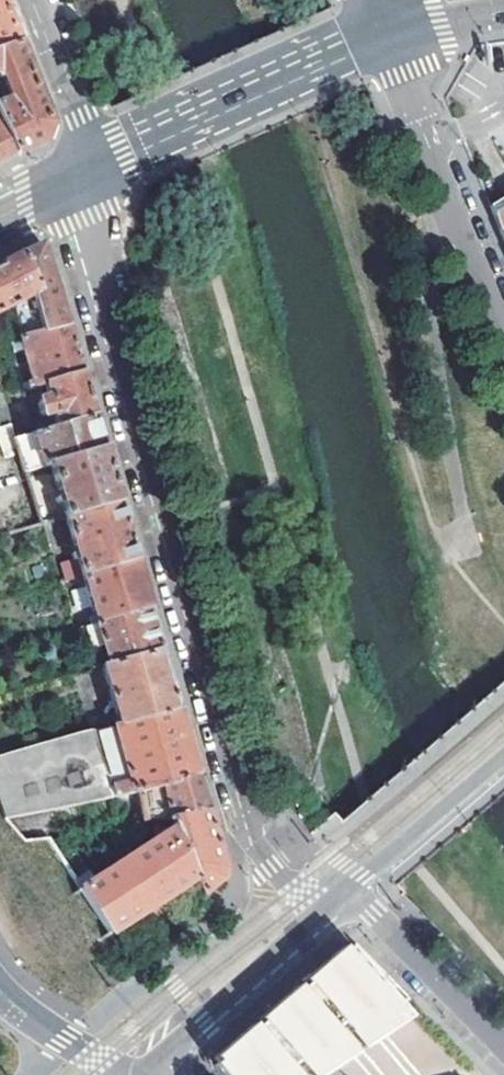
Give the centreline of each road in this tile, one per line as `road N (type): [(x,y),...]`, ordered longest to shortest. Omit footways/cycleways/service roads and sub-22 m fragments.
road 1 (residential): [(85,175),(89,219),(254,845),(294,898),(332,906)]
road 2 (tertiary): [(388,40),(85,175)]
road 3 (residential): [(388,40),(503,347)]
road 4 (tertiary): [(144,1074),(332,906)]
road 5 (residential): [(352,891),(503,1048)]
road 6 (tertiary): [(352,891),(503,760)]
road 7 (residential): [(31,0),(77,119),(85,175)]
road 8 (tertiary): [(139,1074),(65,1038),(0,990)]
road 9 (tertiary): [(503,11),(439,20),(388,40)]

